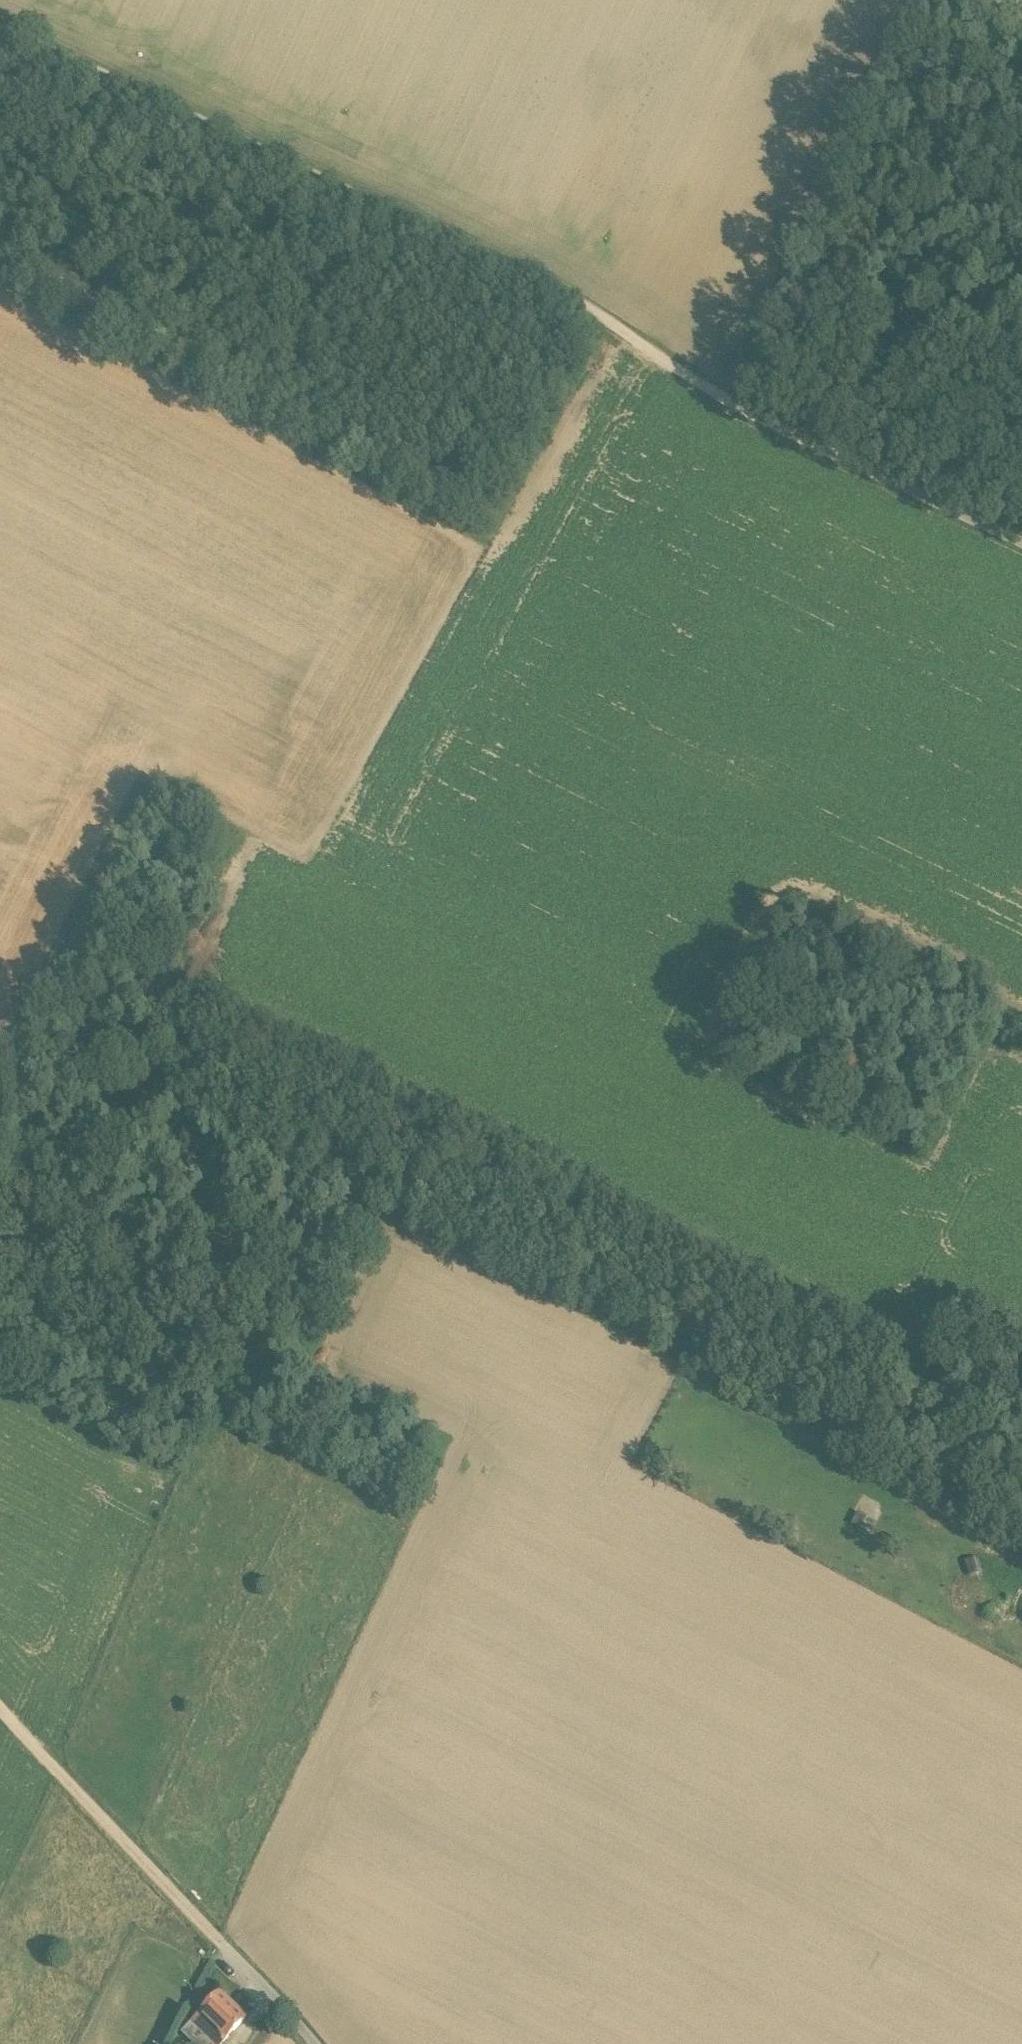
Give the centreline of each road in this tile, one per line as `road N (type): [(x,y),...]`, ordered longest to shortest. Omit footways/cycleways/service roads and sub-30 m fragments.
road 1 (unclassified): [(1021,542),(750,412),(560,291),(0,27)]
road 2 (track): [(0,1697),(227,1942)]
road 3 (unclassified): [(227,1942),(316,2043)]

